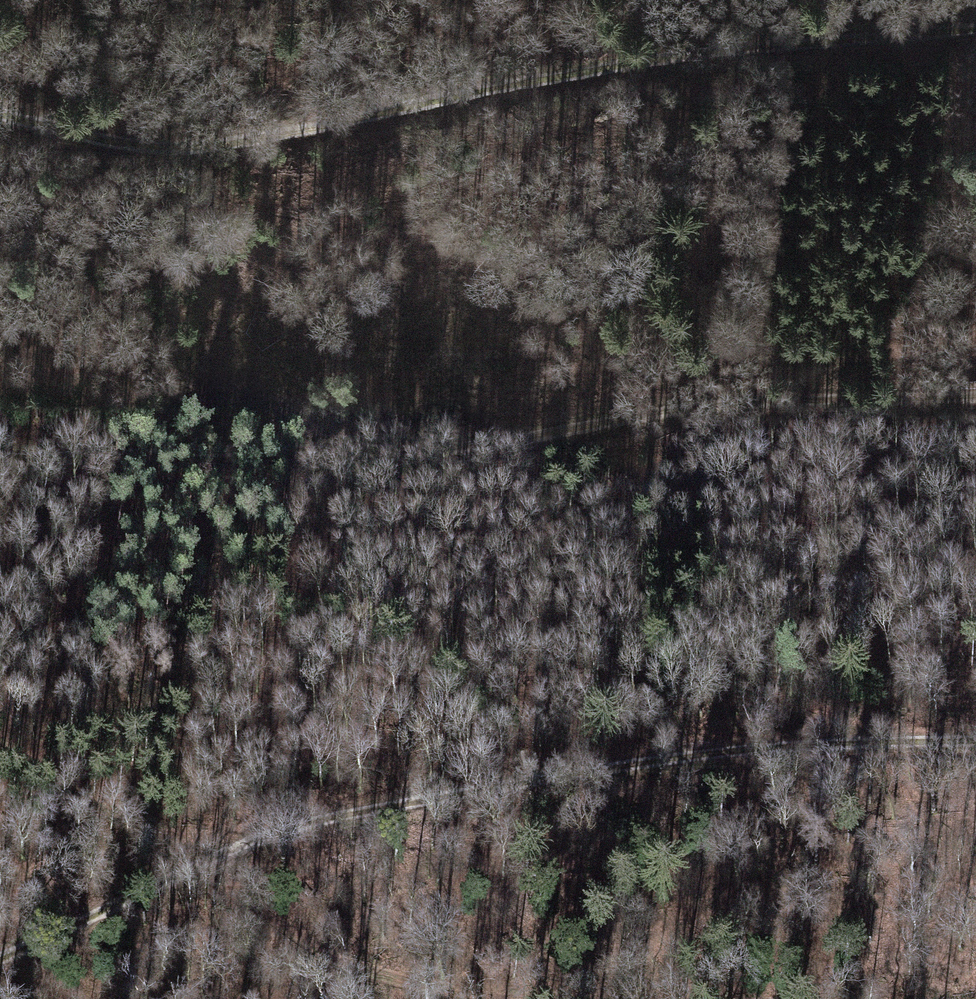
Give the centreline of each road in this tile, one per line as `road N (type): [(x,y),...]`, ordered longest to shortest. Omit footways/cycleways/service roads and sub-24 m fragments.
road 1 (track): [(975,742),(733,751),(540,775),(282,827),(0,958)]
road 2 (track): [(0,110),(127,145),(230,142),(708,49),(975,30)]
road 3 (track): [(0,453),(412,448),(755,401),(975,395)]
road 4 (track): [(0,743),(115,820),(208,861),(302,936),(362,965),(427,986),(534,998)]

